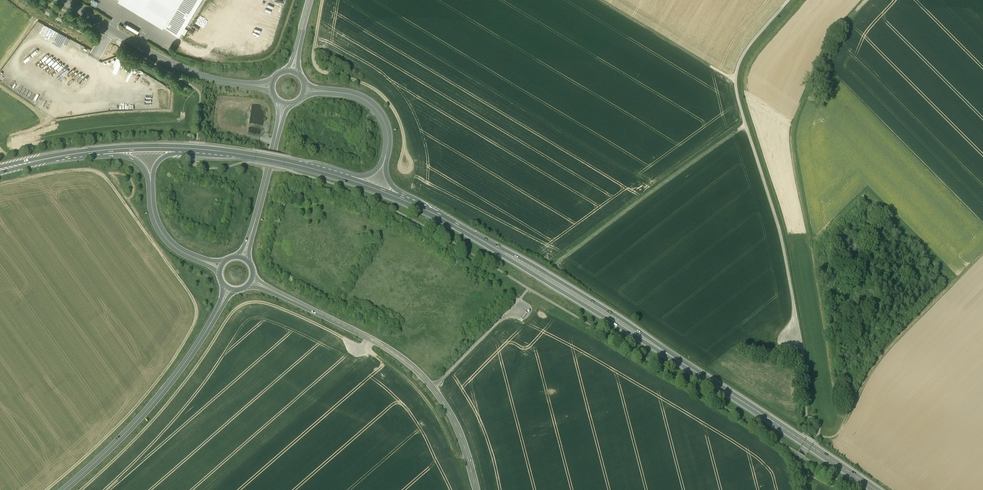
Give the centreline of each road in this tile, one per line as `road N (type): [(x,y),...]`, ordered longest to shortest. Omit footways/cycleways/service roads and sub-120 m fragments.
road 1 (primary): [(405,201),(550,281),(870,489)]
road 2 (track): [(90,489),(167,404),(234,310),(253,302),(379,358),(413,384),(459,462),(470,463)]
road 3 (track): [(805,489),(800,465),(822,427),(808,422),(783,239),(737,80),(753,46),(794,0)]
road 4 (track): [(55,489),(164,373),(196,308),(100,170),(0,184)]
road 5 (track): [(875,0),(842,33),(795,140),(846,430)]
road 6 (tertiary): [(249,279),(408,363),(442,401),(467,453)]
road 7 (primary): [(230,286),(179,371),(69,489)]
road 8 (track): [(982,260),(883,365),(842,435),(821,439)]
road 9 (track): [(747,129),(558,268)]
road 10 (tertiary): [(59,0),(180,67),(271,84)]
road 11 (track): [(407,170),(400,120),(386,100),(314,61),(322,0)]
road 12 (primary): [(241,259),(283,102)]
road 13 (primary): [(182,149),(341,177)]
road 14 (track): [(432,387),(531,294)]
road 15 (track): [(598,0),(714,70)]
road 16 (primary): [(384,165),(387,128),(373,107),(306,86)]
road 17 (primary): [(150,178),(154,218),(166,239),(221,270)]

